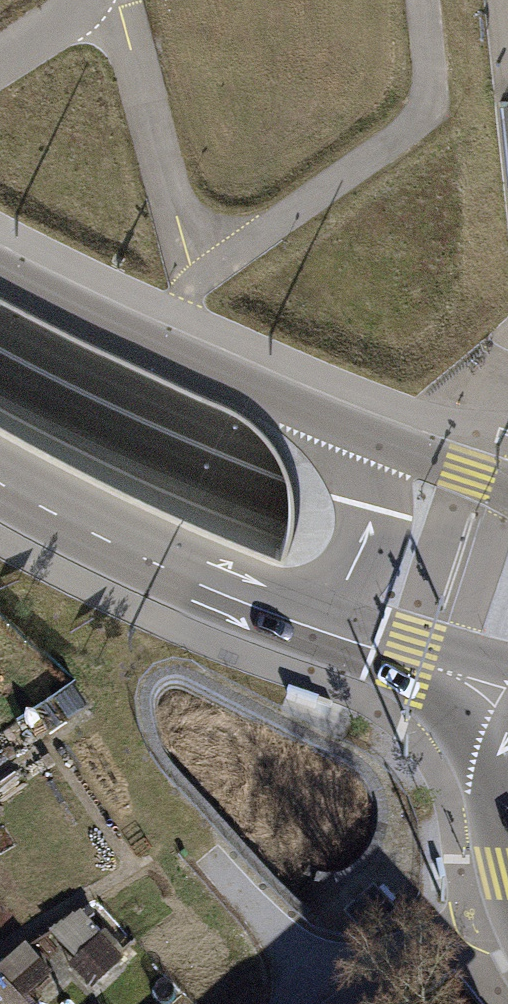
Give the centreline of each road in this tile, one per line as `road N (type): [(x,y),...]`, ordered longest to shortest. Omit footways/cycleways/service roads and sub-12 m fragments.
road 1 (primary): [(507,562),(291,487),(0,355)]
road 2 (primary): [(364,435),(0,271)]
road 3 (primary): [(0,483),(116,547),(294,623)]
road 4 (secondary): [(294,623),(446,706),(481,742),(507,800)]
road 5 (track): [(197,276),(119,0)]
road 6 (primary): [(294,623),(507,685)]
road 7 (primary): [(294,623),(356,562),(372,511),(364,435)]
road 8 (primary): [(507,480),(364,435)]

